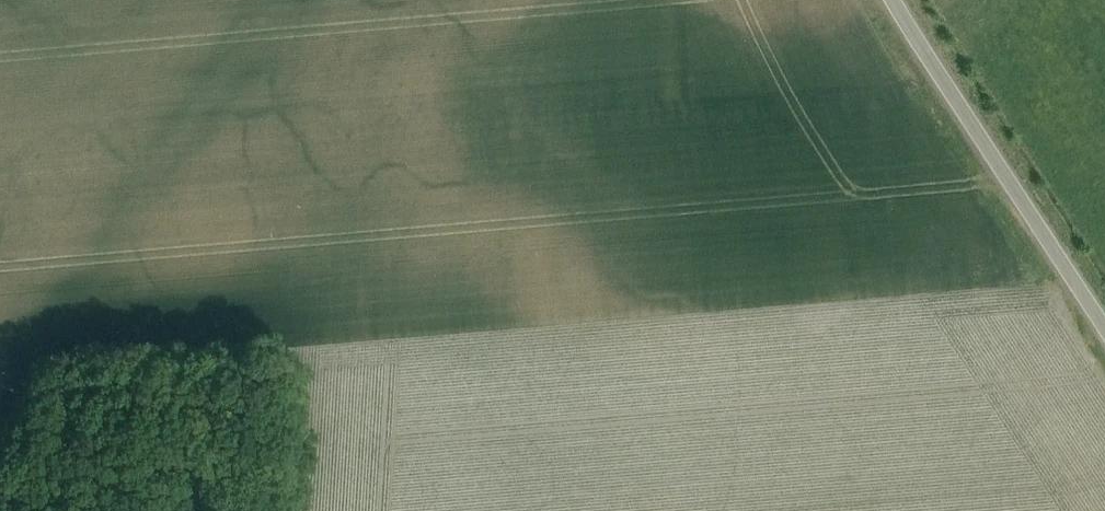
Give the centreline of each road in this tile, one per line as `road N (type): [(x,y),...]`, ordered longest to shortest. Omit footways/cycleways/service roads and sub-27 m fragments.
road 1 (unclassified): [(1104,324),(898,0)]

